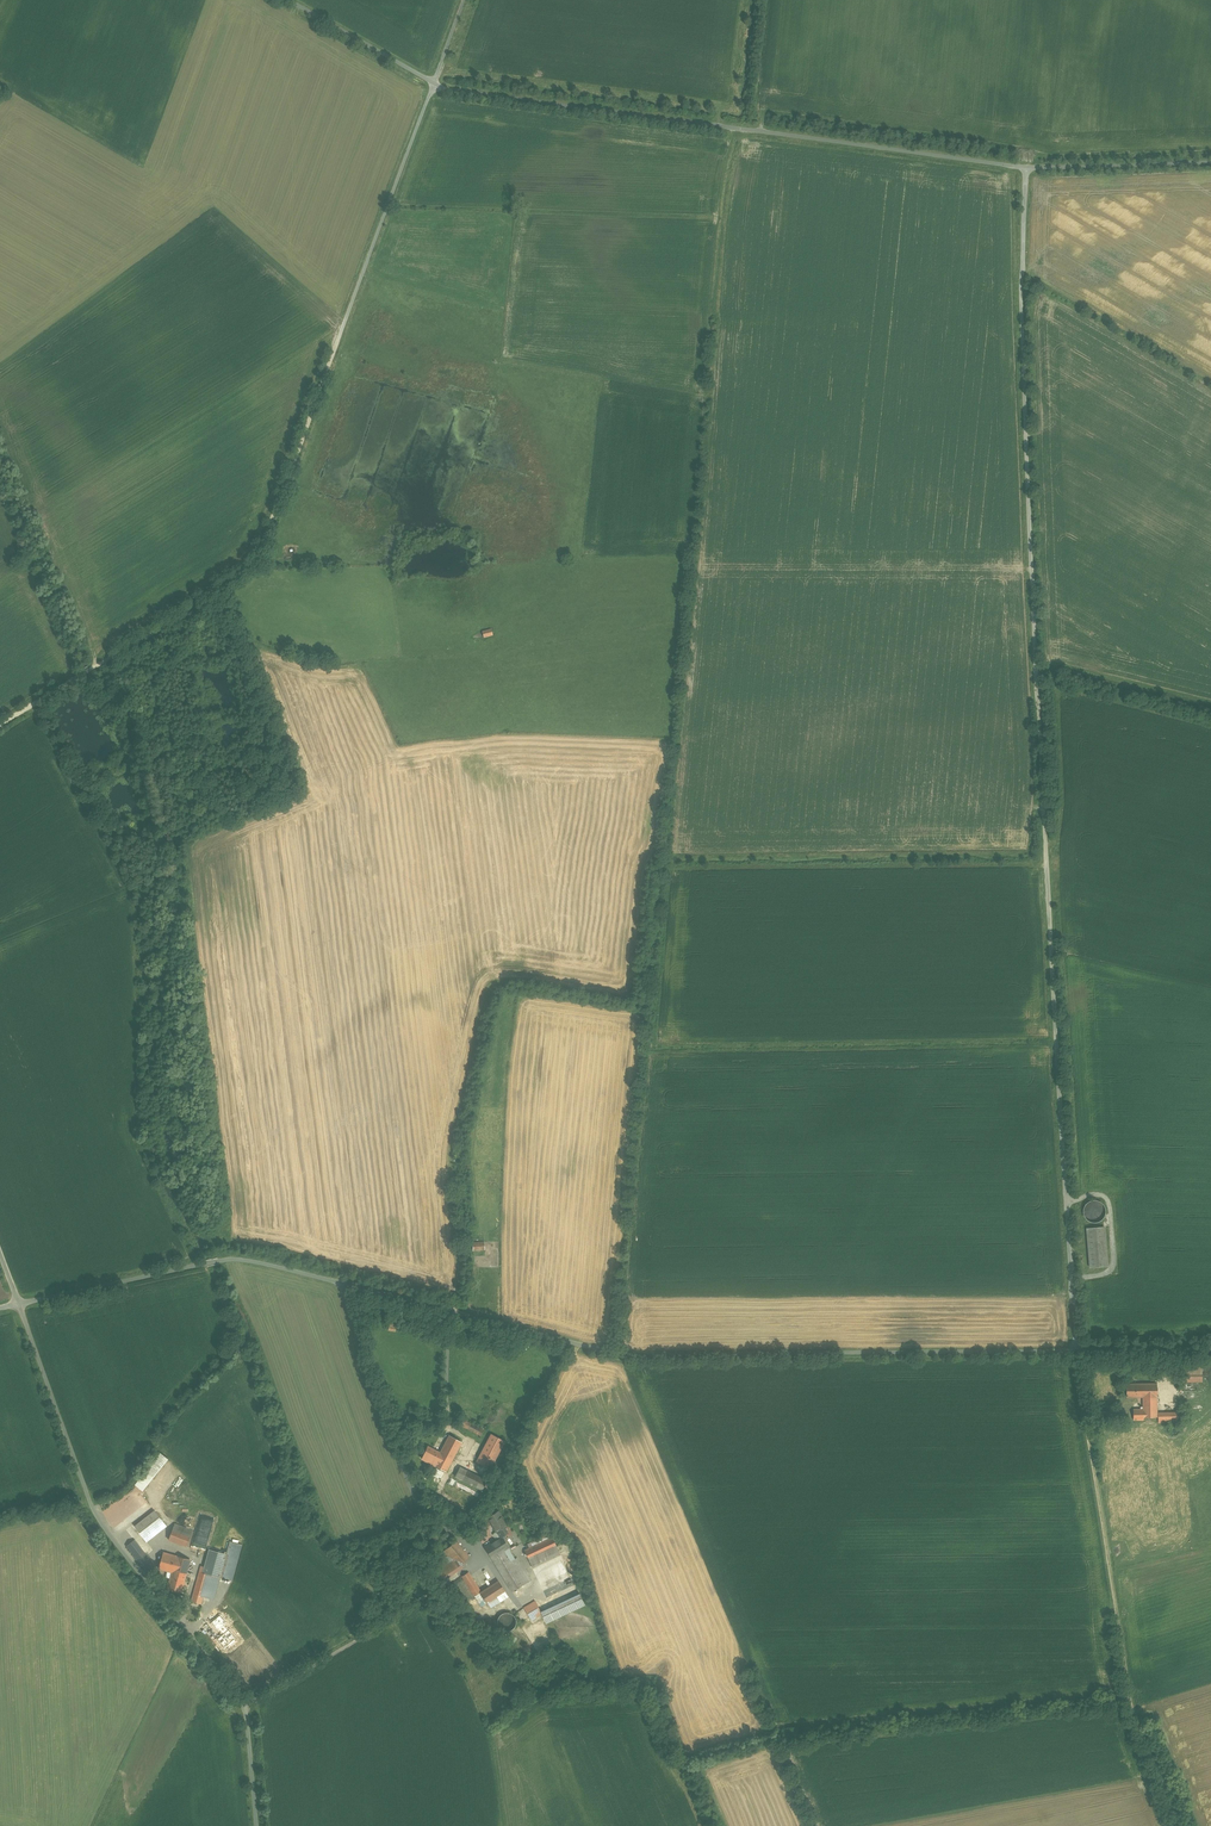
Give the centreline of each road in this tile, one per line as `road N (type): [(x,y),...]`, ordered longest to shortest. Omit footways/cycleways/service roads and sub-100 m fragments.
road 1 (unclassified): [(1077,1351),(1040,757),(1026,168)]
road 2 (unclassified): [(20,1304),(232,1259),(625,1355),(1077,1351)]
road 3 (unclassified): [(1026,168),(433,86)]
road 4 (track): [(336,341),(255,564),(0,725)]
road 5 (unclassified): [(20,1304),(93,1508),(246,1708)]
road 6 (unclassified): [(433,86),(336,341)]
road 7 (unclassified): [(246,1708),(375,1635),(435,1590)]
road 8 (unclassified): [(1210,162),(1026,168)]
road 9 (unclassified): [(434,83),(288,0)]
road 10 (unclassified): [(1077,1351),(1210,1350)]

